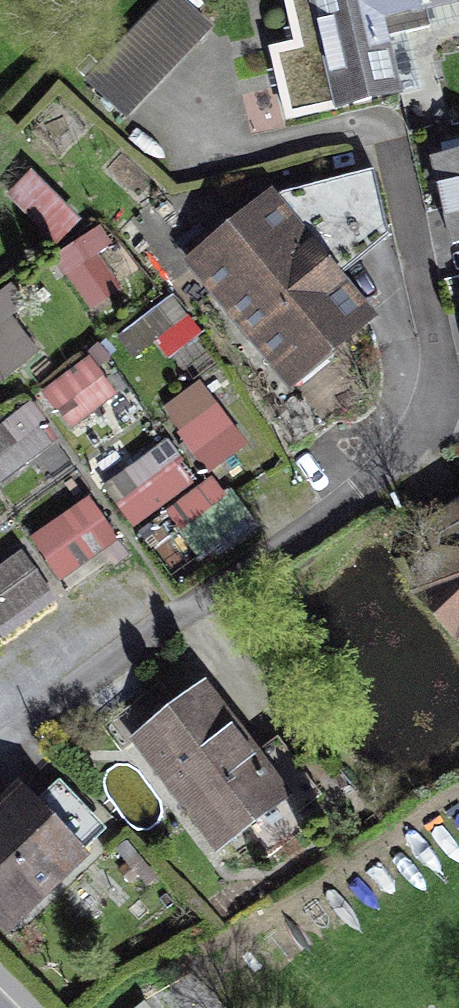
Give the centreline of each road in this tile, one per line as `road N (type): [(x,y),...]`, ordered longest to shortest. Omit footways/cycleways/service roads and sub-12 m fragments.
road 1 (residential): [(0,746),(365,485),(421,430),(437,395),(440,358),(391,141)]

